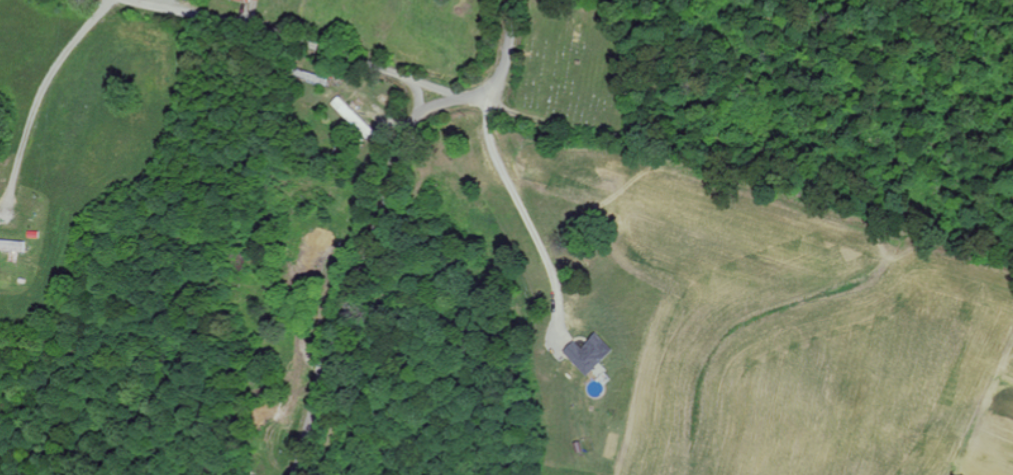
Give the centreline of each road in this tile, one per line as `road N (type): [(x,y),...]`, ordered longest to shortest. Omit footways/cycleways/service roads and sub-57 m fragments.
road 1 (residential): [(297,474),(405,136),(423,111),(476,93),(497,75),(512,0)]
road 2 (residential): [(465,97),(249,25),(125,0)]

